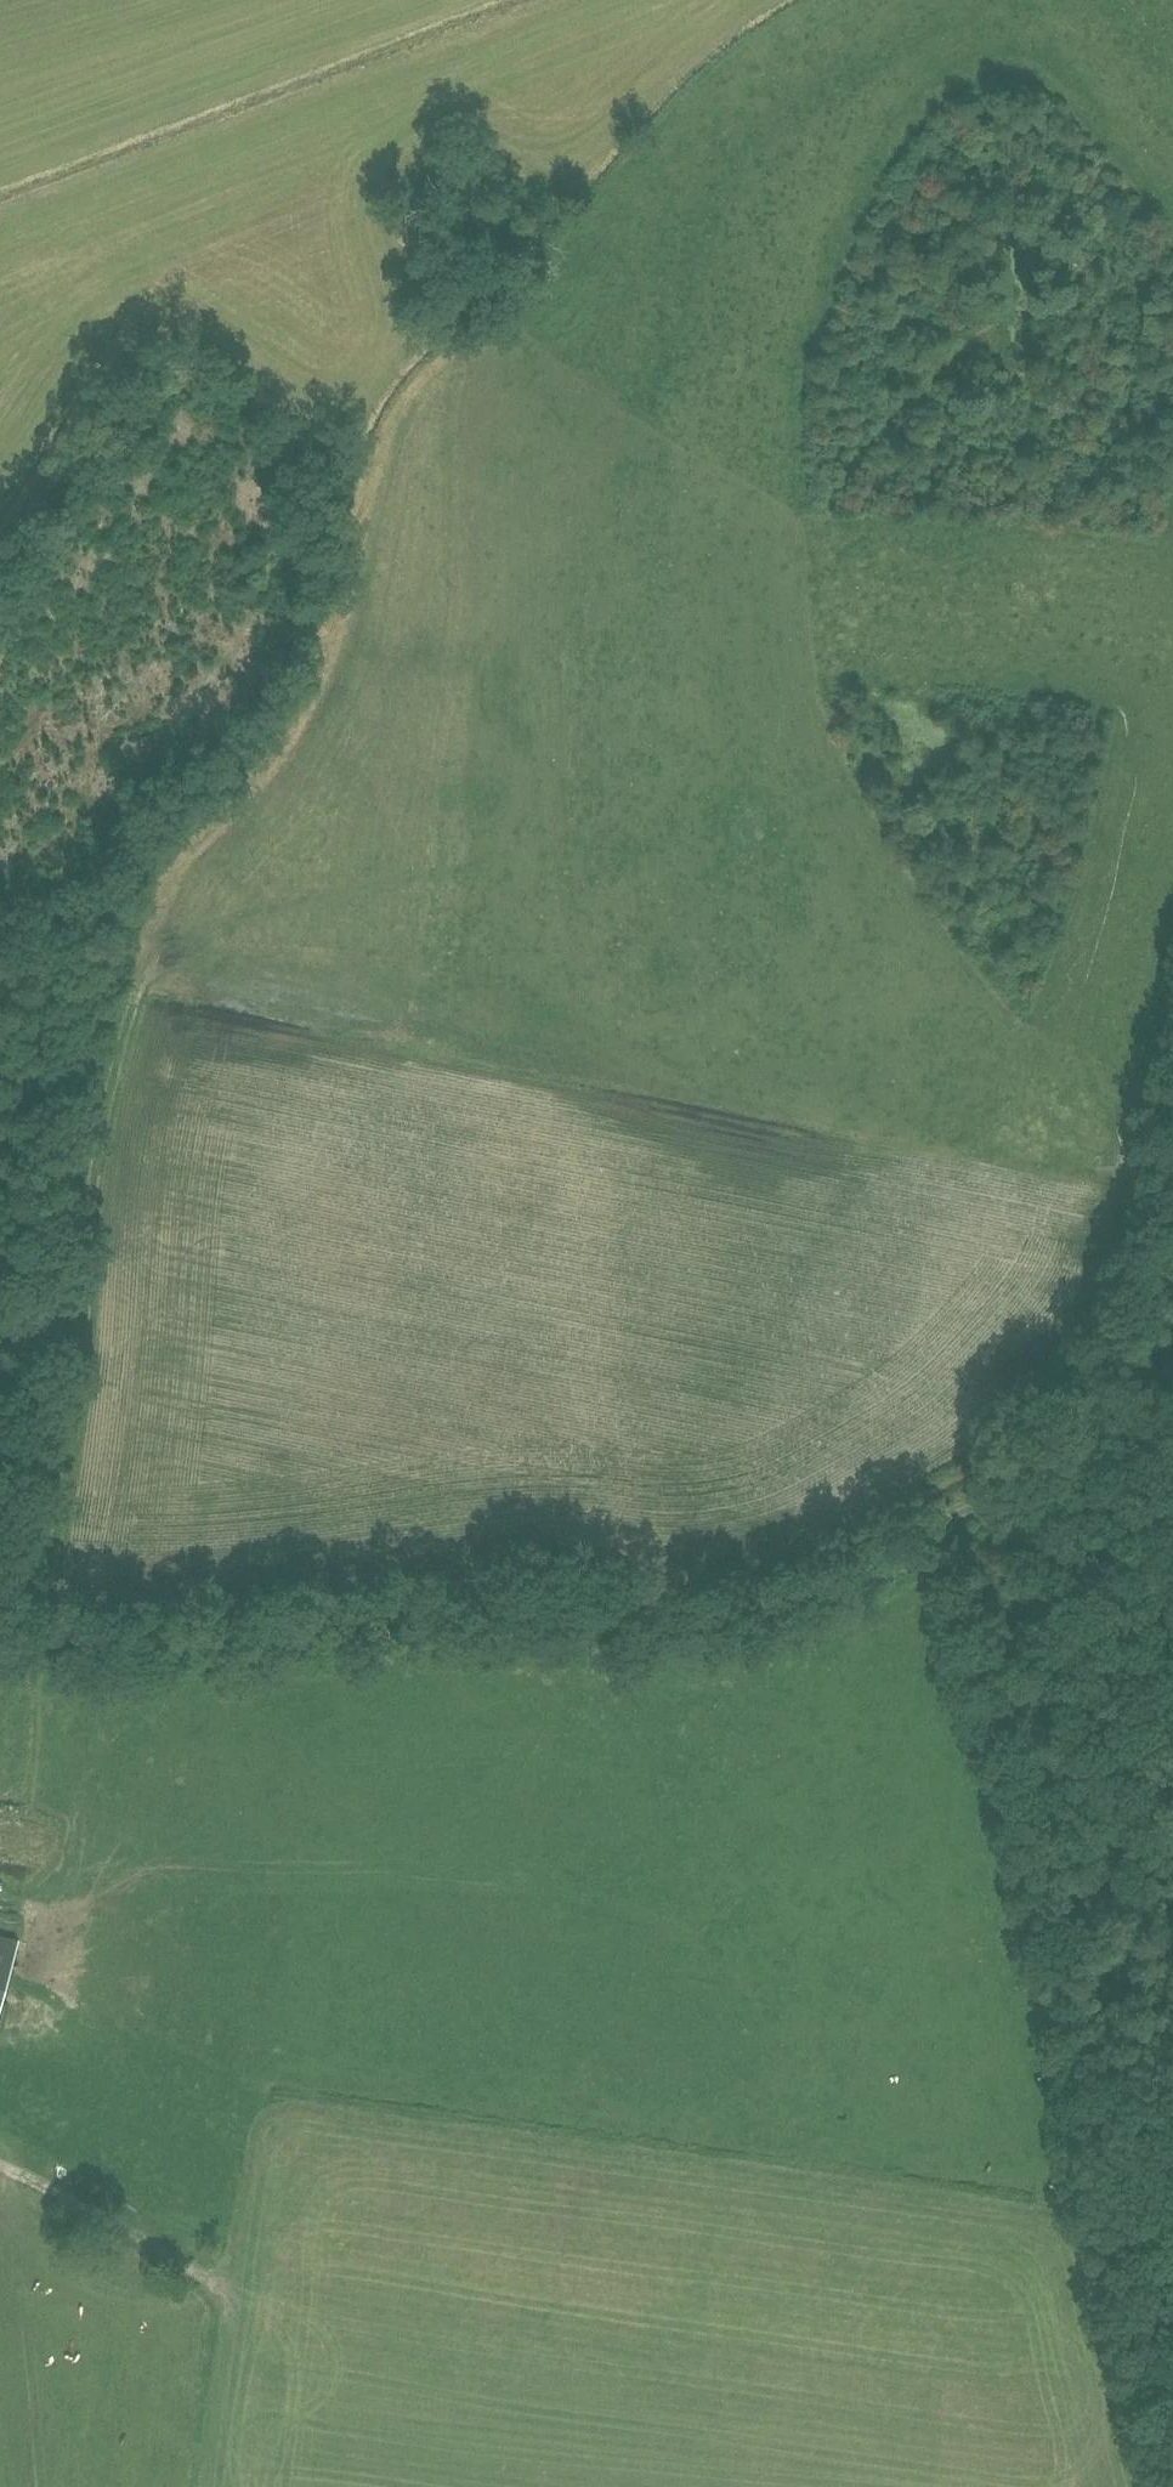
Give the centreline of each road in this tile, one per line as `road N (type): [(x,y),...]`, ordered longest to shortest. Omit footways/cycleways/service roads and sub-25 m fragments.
road 1 (track): [(1172,1448),(1064,1473),(761,1612),(681,1623),(532,1603),(149,1647),(0,1630)]

